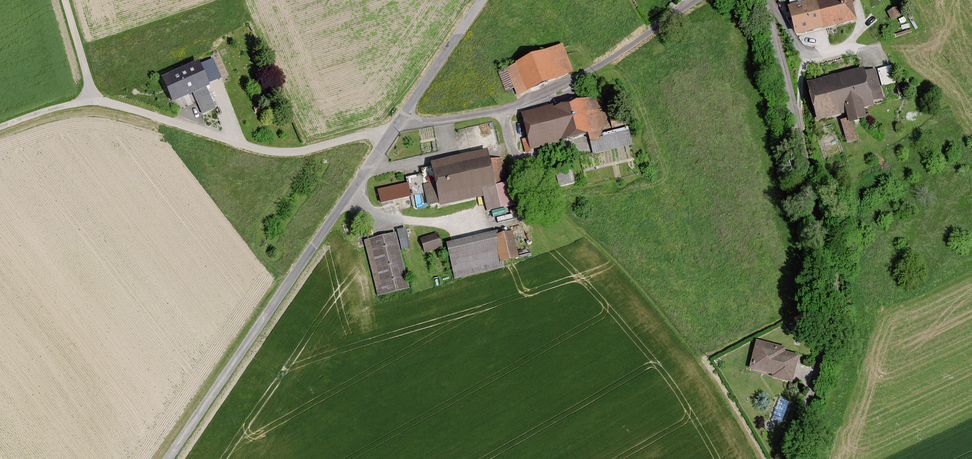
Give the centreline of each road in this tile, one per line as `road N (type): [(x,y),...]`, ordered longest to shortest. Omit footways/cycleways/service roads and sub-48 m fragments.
road 1 (unclassified): [(169,458),(483,0)]
road 2 (unclassified): [(788,458),(830,332),(835,286),(762,0)]
road 3 (track): [(503,111),(512,148),(530,174),(656,309),(762,458)]
road 4 (track): [(65,0),(94,99),(0,127)]

